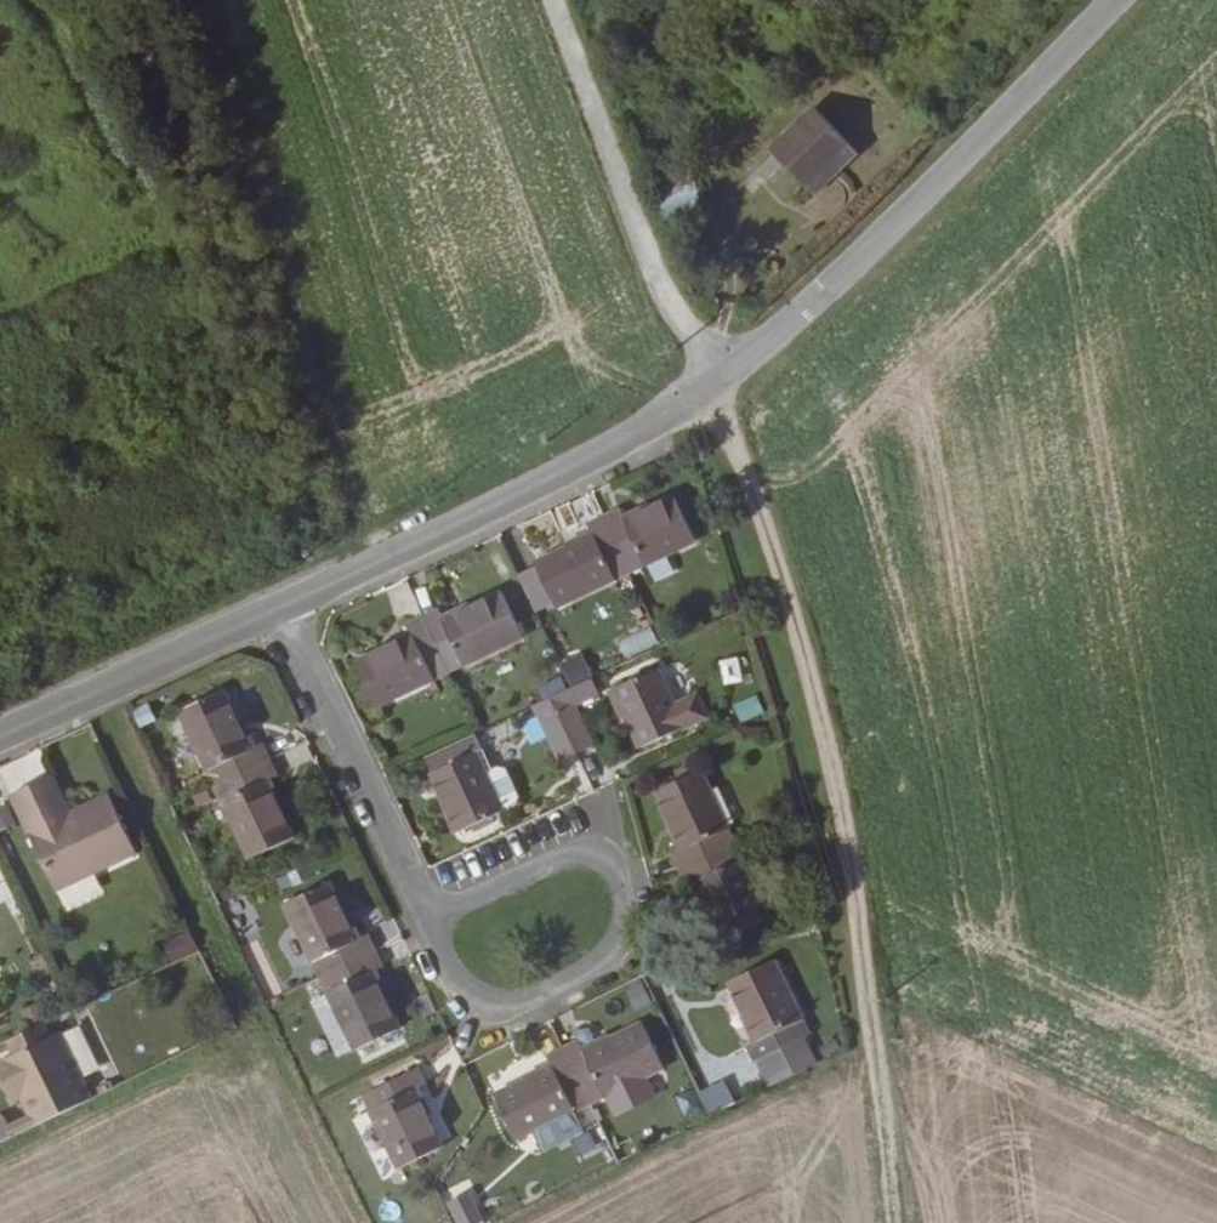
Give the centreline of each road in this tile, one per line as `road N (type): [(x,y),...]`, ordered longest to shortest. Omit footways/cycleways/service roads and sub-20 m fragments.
road 1 (unclassified): [(275,607),(623,446),(792,322),(1113,0)]
road 2 (track): [(891,1222),(854,904),(830,779),(744,474),(688,399)]
road 3 (residential): [(422,919),(580,855),(607,873),(618,913),(606,950),(575,977),(468,1017)]
road 4 (track): [(704,387),(558,0)]
road 5 (residential): [(275,607),(422,919)]
road 6 (unclassified): [(0,734),(275,607)]

